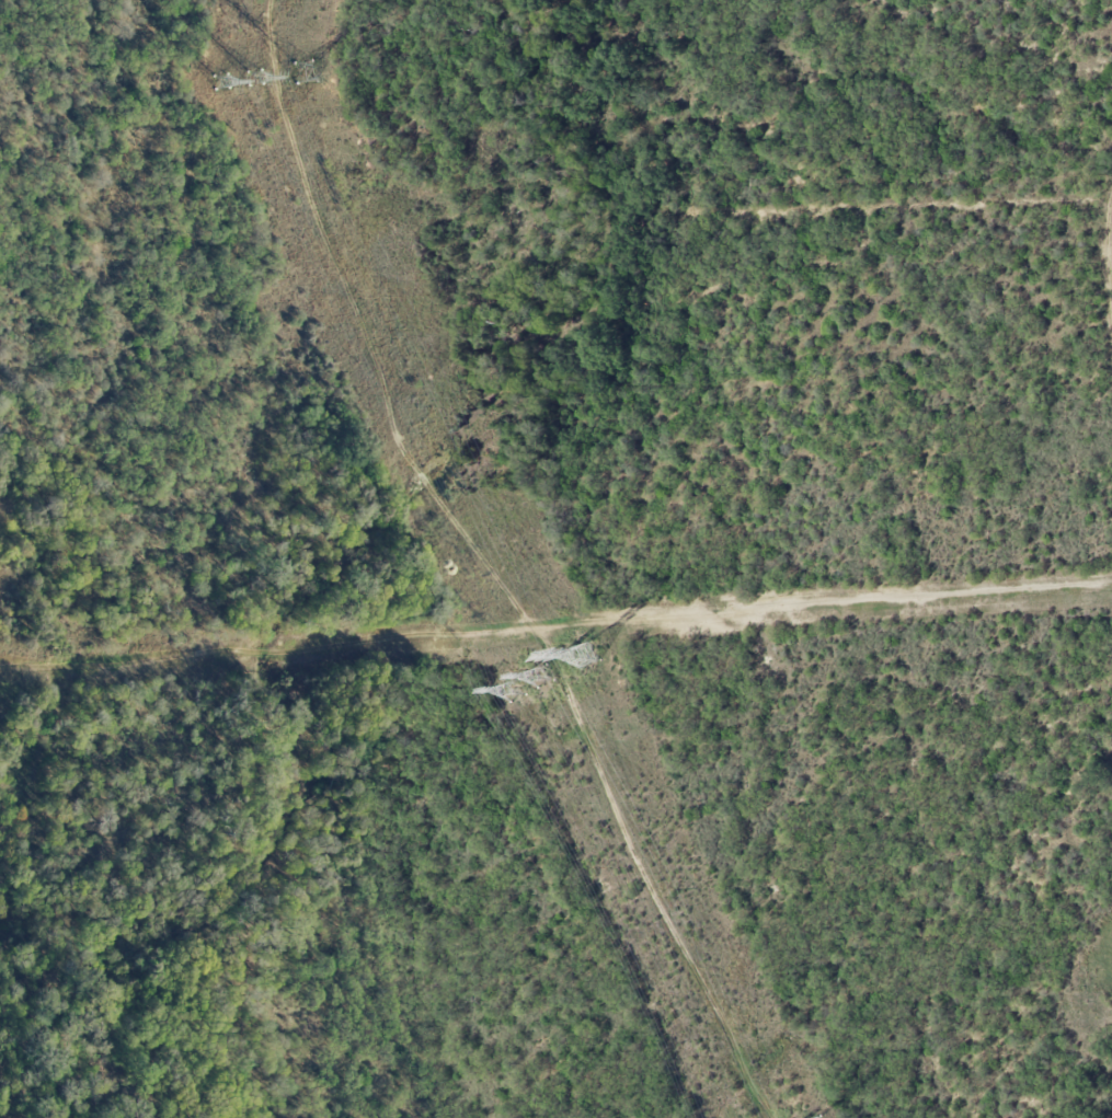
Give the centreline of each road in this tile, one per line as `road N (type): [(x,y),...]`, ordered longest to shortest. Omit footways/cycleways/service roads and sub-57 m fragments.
road 1 (track): [(271,0),(278,83),(297,151),(395,439),(555,657),(654,896),(771,1117)]
road 2 (track): [(0,665),(106,662),(198,649),(270,653),(1111,573)]

